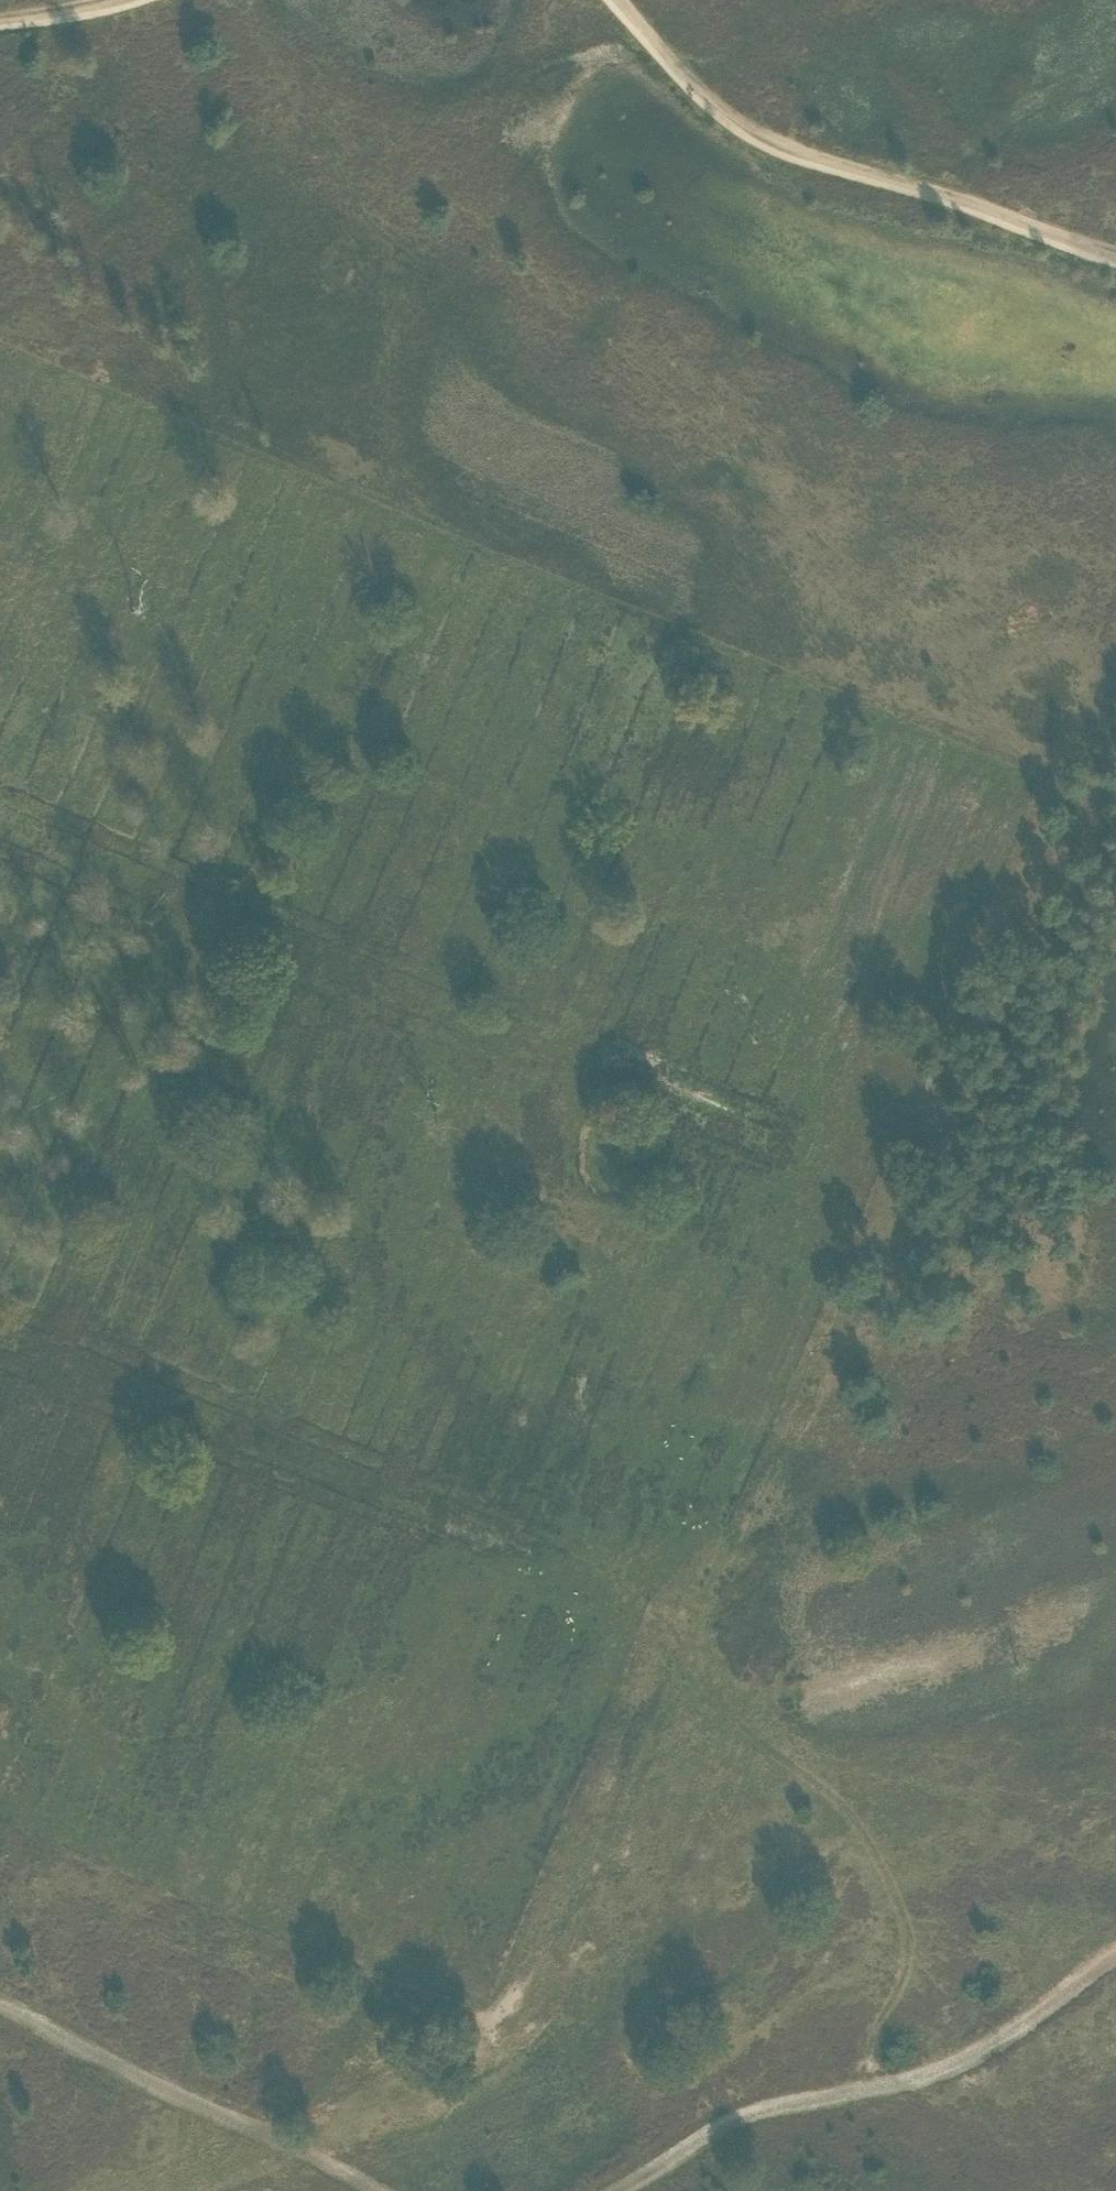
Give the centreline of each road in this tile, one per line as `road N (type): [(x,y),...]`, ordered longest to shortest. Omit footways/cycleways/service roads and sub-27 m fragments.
road 1 (track): [(618,0),(709,97),(753,130),(811,157),(1115,254)]
road 2 (track): [(1115,1957),(977,2052),(898,2081),(756,2115),(708,2135),(620,2190)]
road 3 (track): [(377,2190),(0,2006)]

